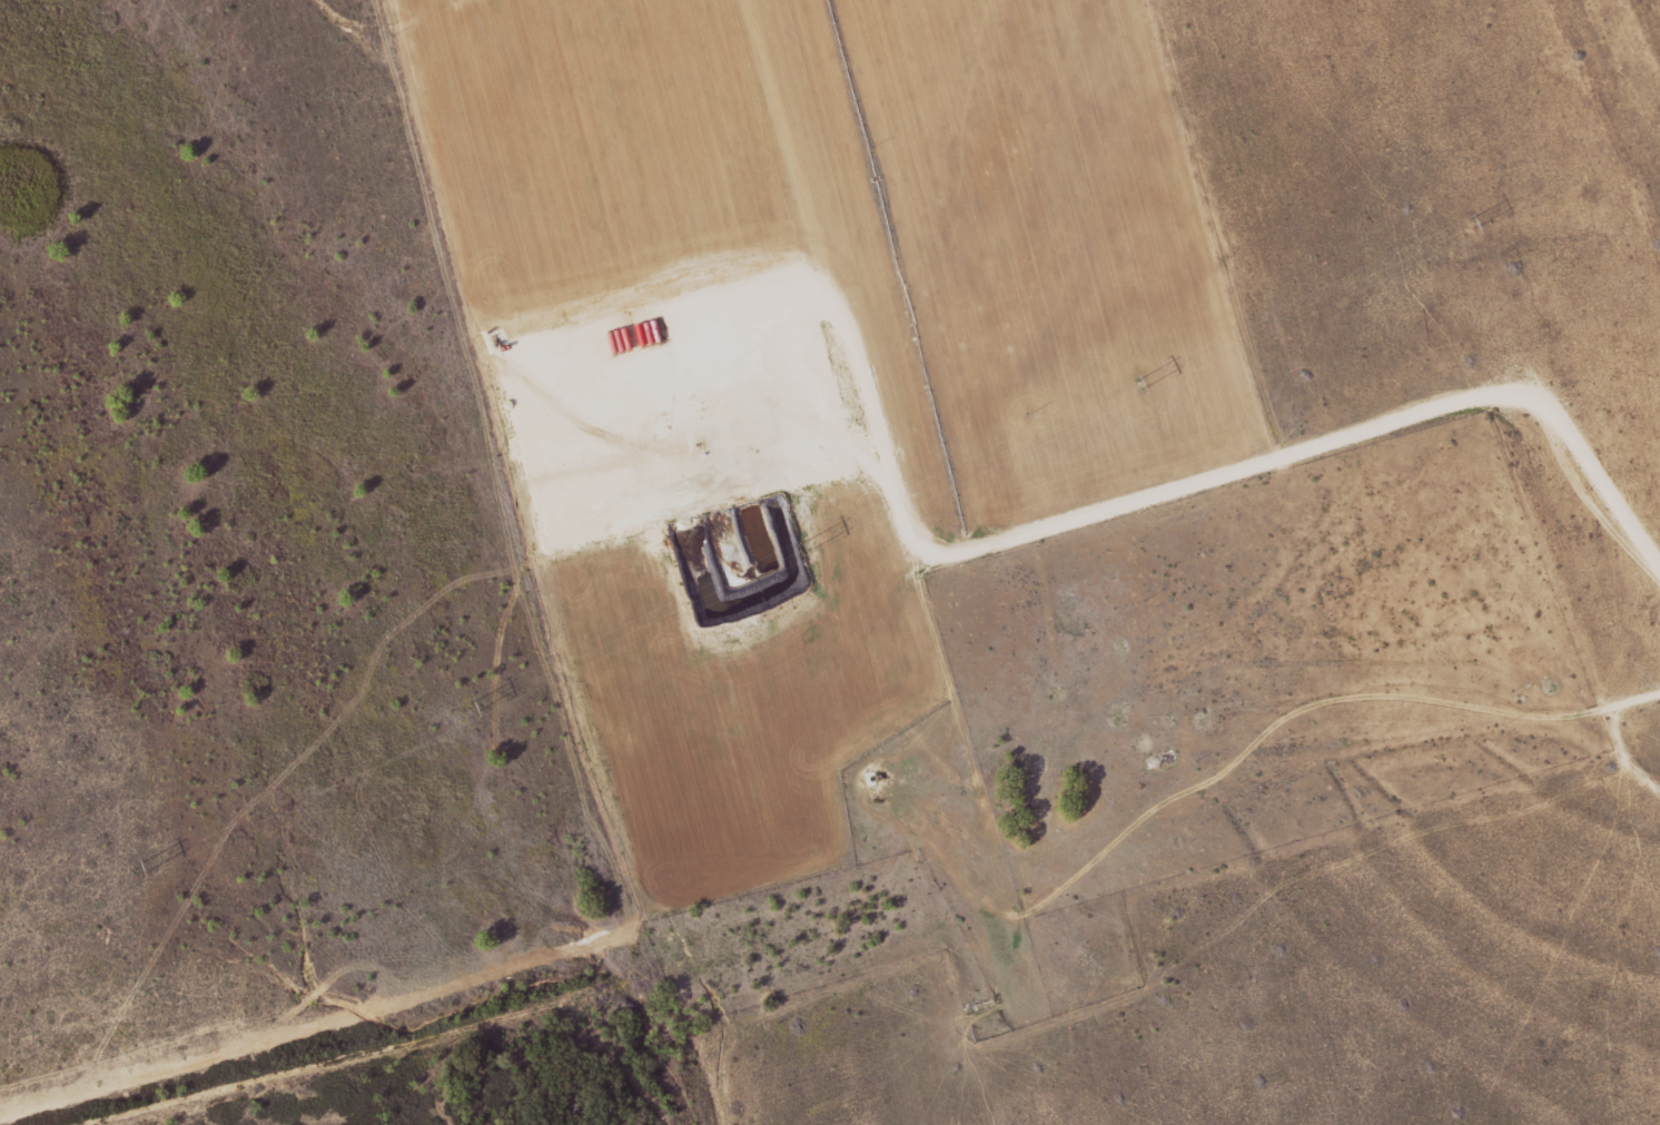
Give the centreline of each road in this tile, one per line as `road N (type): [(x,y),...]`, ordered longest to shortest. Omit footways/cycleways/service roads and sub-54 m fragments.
road 1 (residential): [(913,481),(929,534),(982,565),(1503,423),(1533,454),(1629,712),(1659,724)]
road 2 (track): [(770,0),(913,481)]

